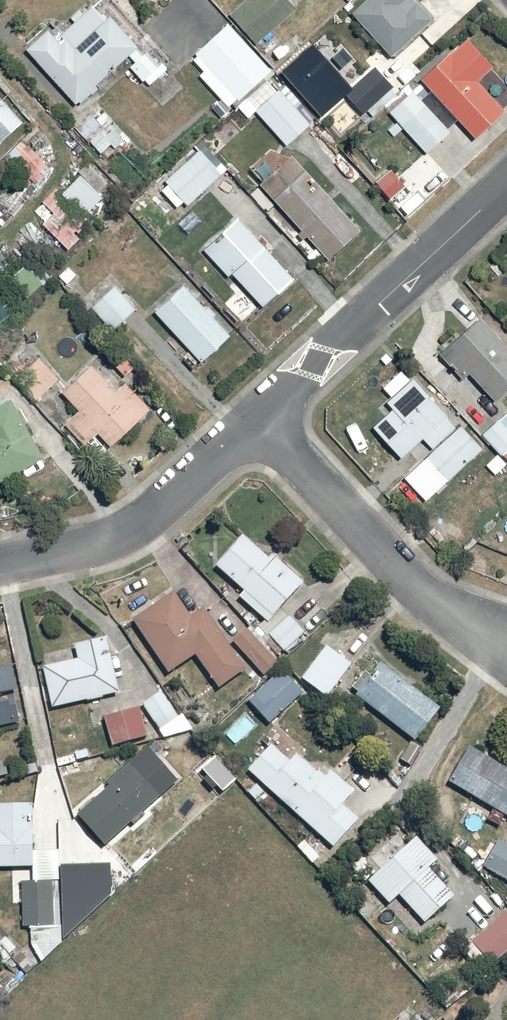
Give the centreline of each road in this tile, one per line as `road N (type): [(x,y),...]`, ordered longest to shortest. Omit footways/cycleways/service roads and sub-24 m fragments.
road 1 (residential): [(260,419),(506,187)]
road 2 (residential): [(506,645),(408,583),(260,419)]
road 3 (residential): [(0,564),(115,537),(153,514),(260,419)]

